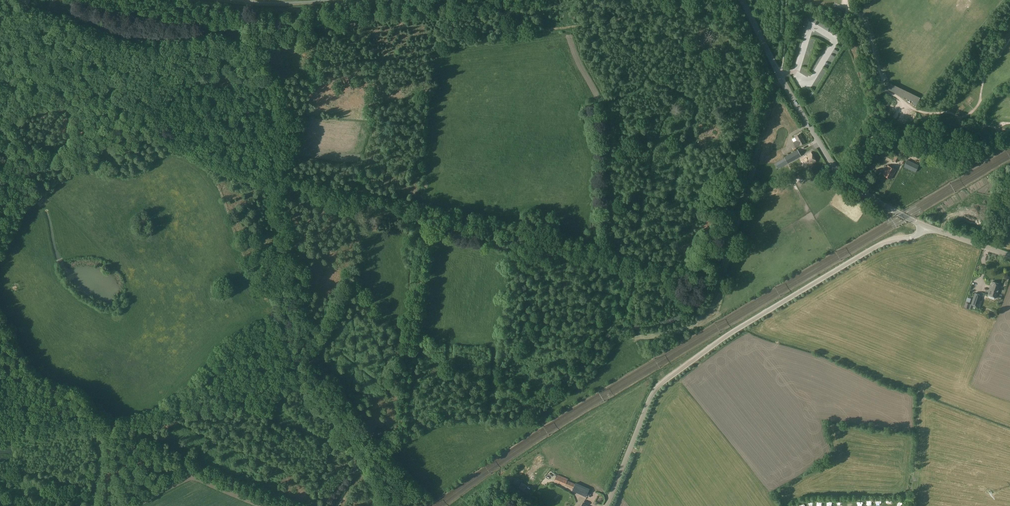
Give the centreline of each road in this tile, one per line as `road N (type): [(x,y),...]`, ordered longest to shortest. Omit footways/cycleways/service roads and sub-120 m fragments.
road 1 (unclassified): [(607,505),(660,385),(740,328),(926,227)]
road 2 (unclassified): [(926,227),(839,173),(742,0)]

